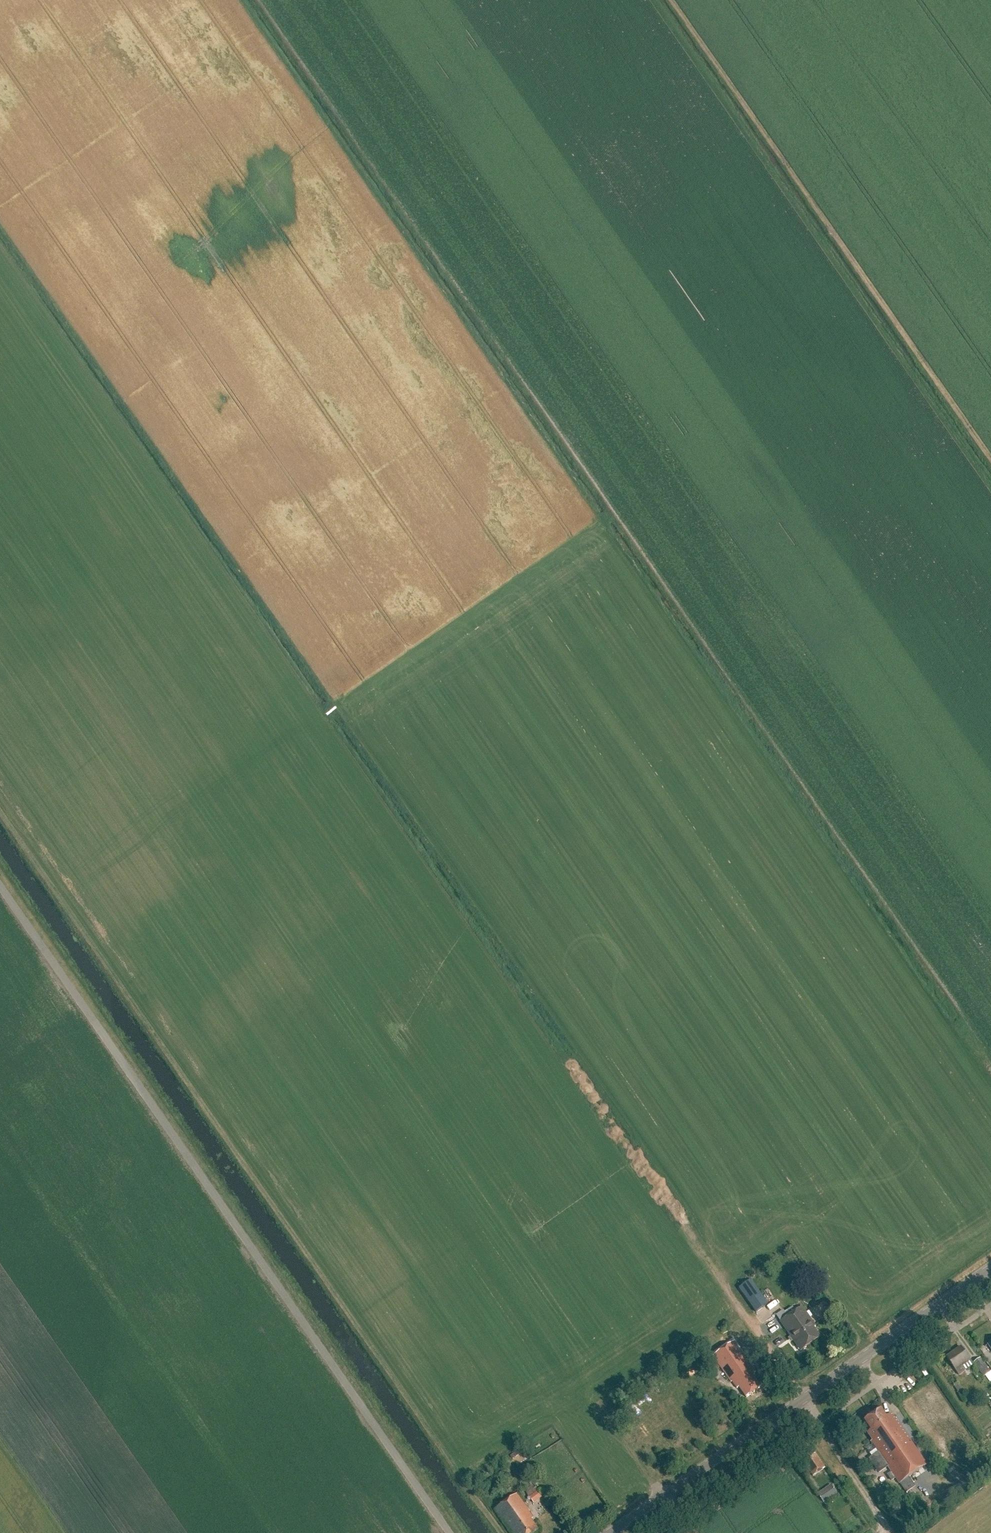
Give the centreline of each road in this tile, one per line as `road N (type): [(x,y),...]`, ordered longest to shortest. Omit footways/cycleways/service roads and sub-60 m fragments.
road 1 (tertiary): [(608,1532),(990,1267)]

